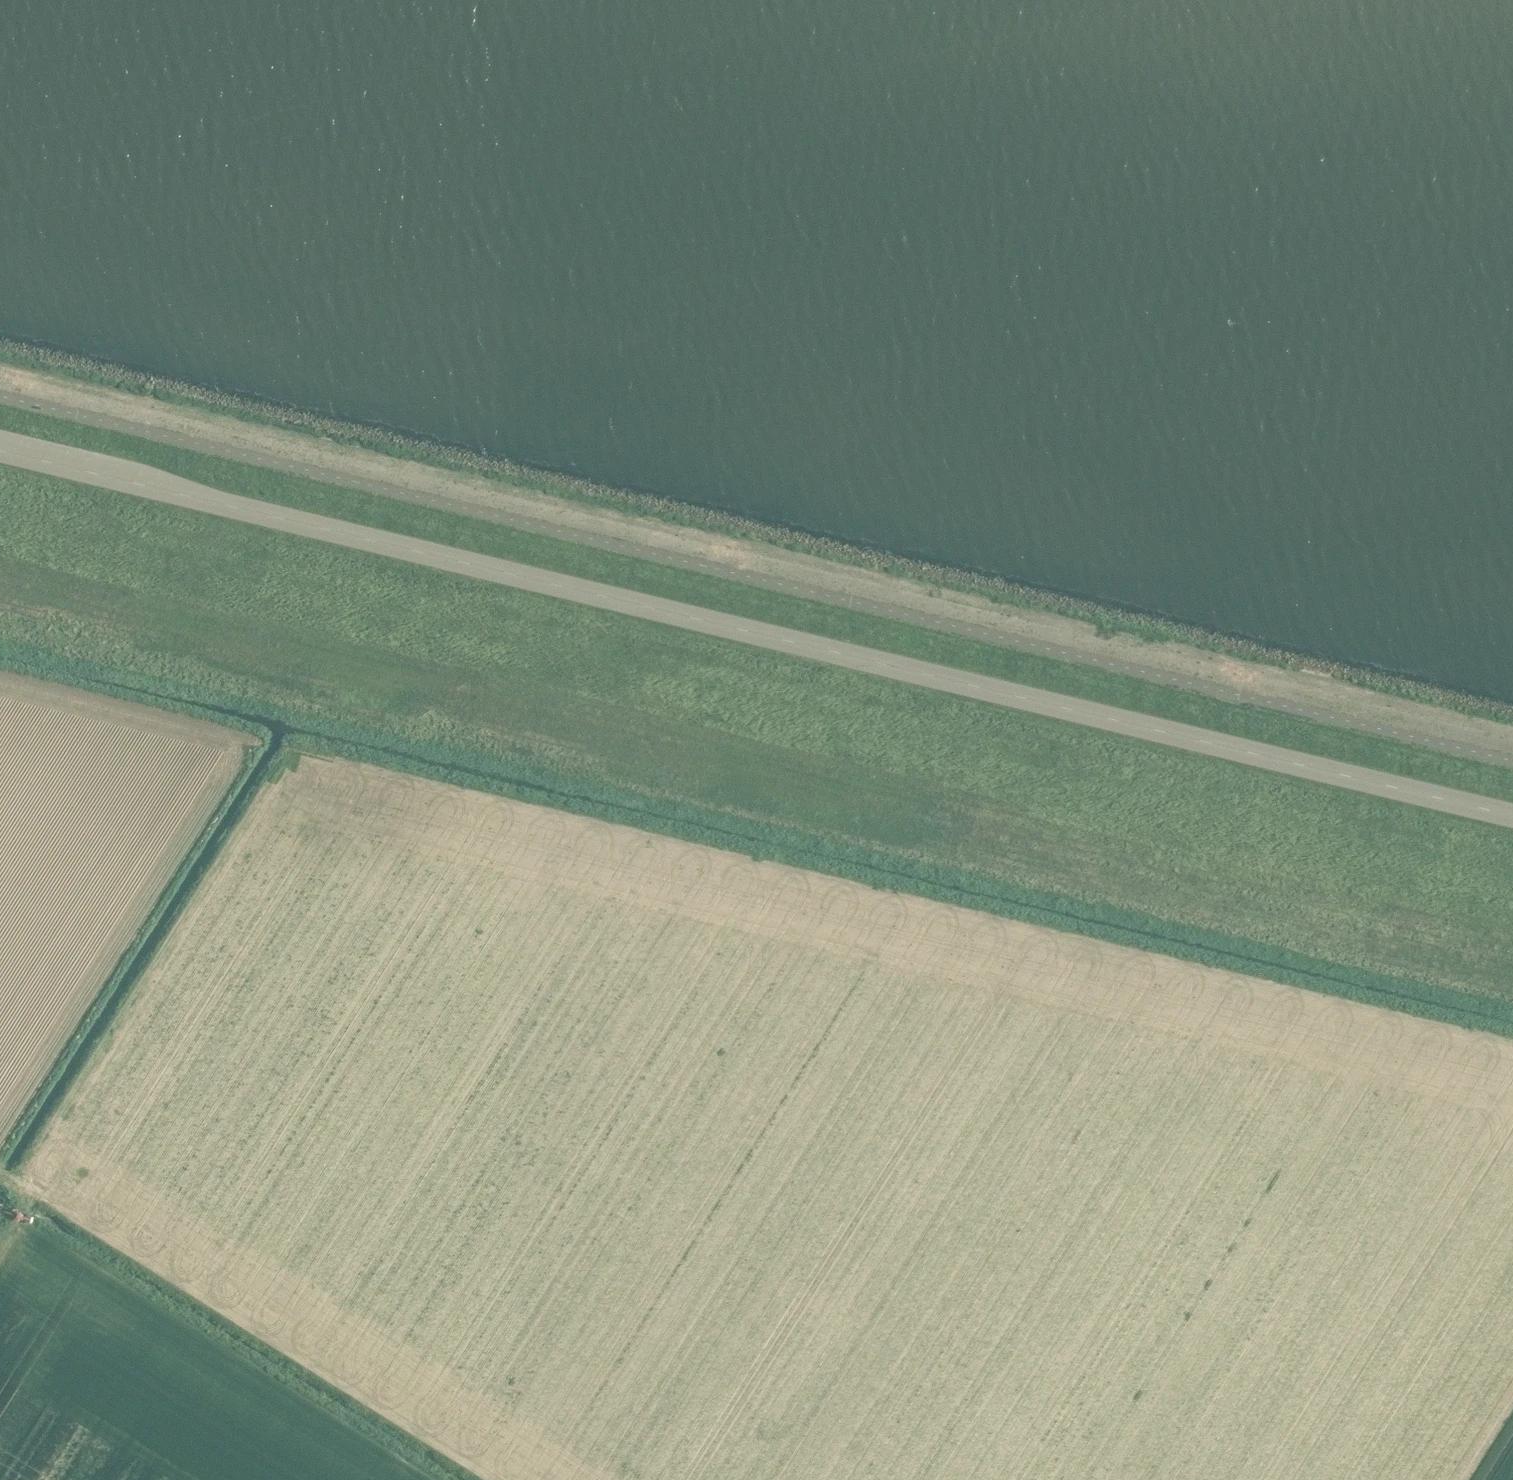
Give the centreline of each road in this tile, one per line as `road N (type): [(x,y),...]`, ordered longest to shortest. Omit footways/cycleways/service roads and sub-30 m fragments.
road 1 (tertiary): [(1512,812),(0,448)]

